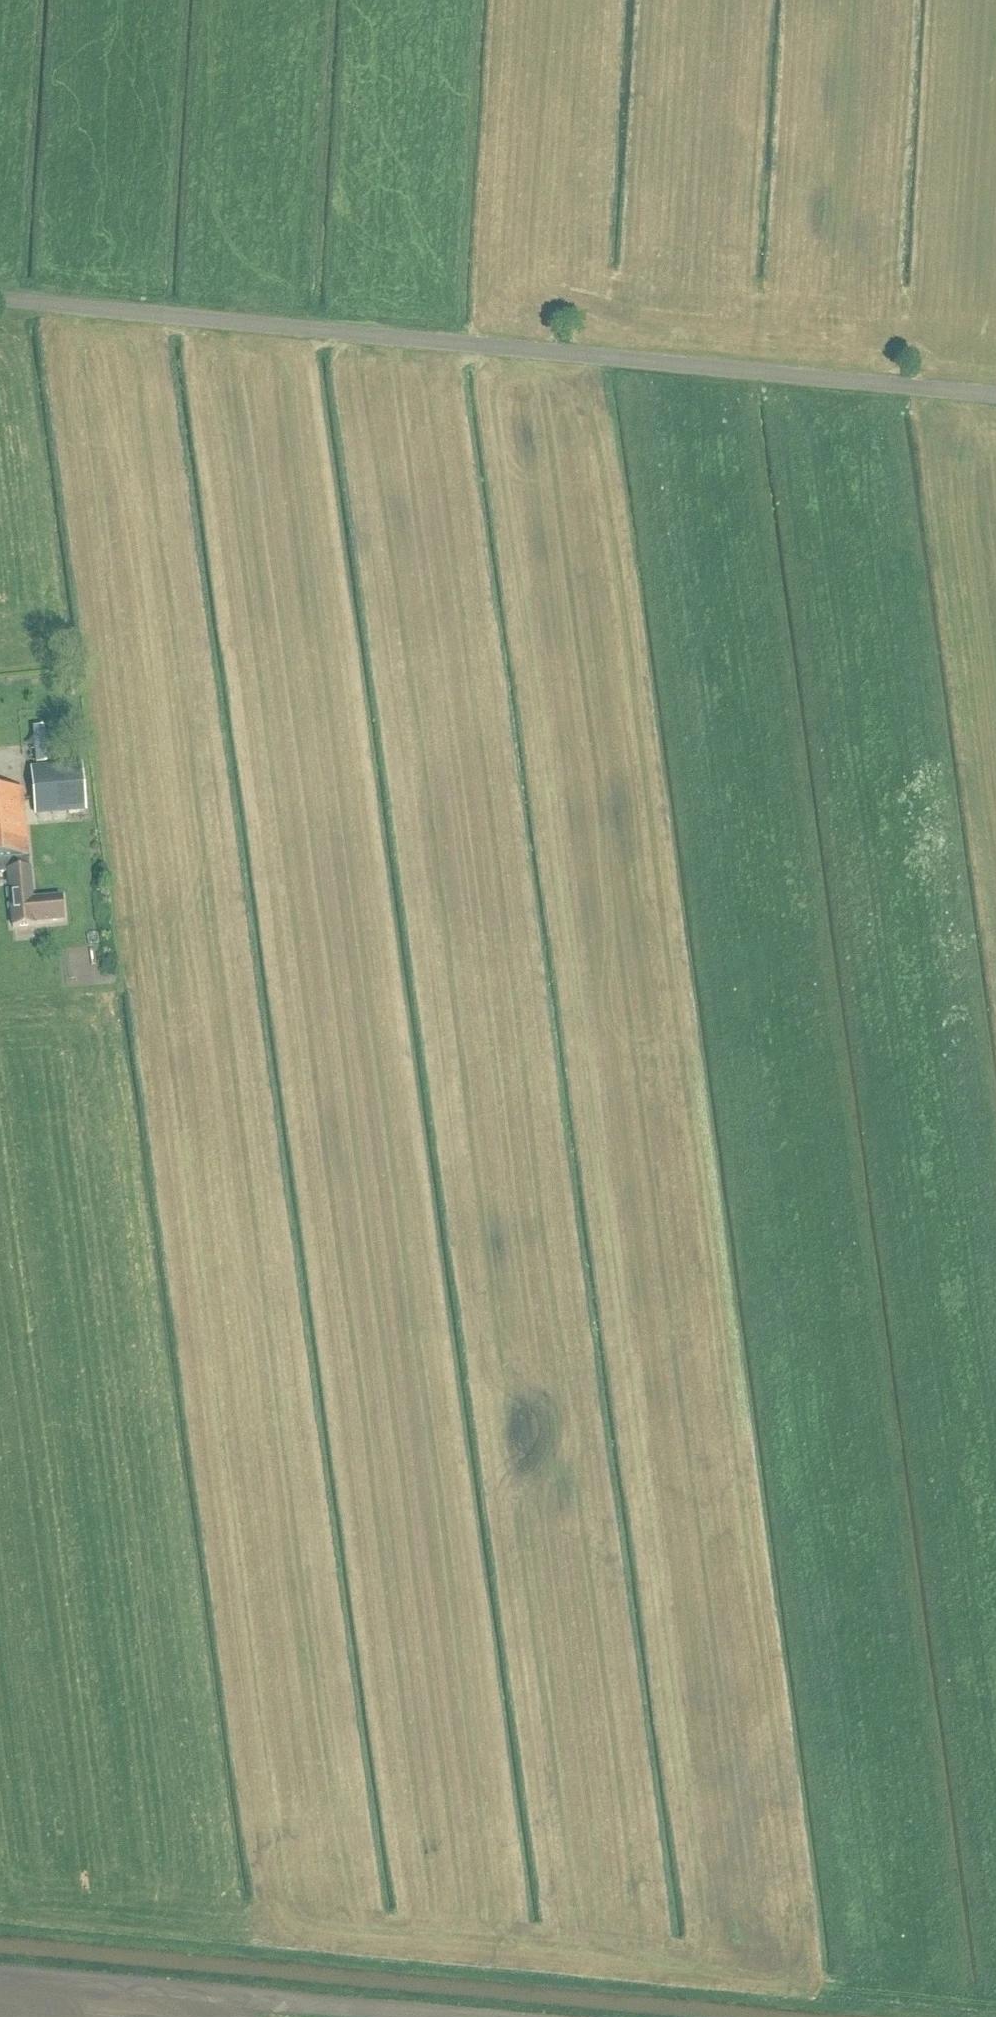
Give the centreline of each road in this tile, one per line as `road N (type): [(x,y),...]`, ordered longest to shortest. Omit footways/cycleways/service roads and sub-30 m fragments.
road 1 (unclassified): [(0,312),(995,399)]

